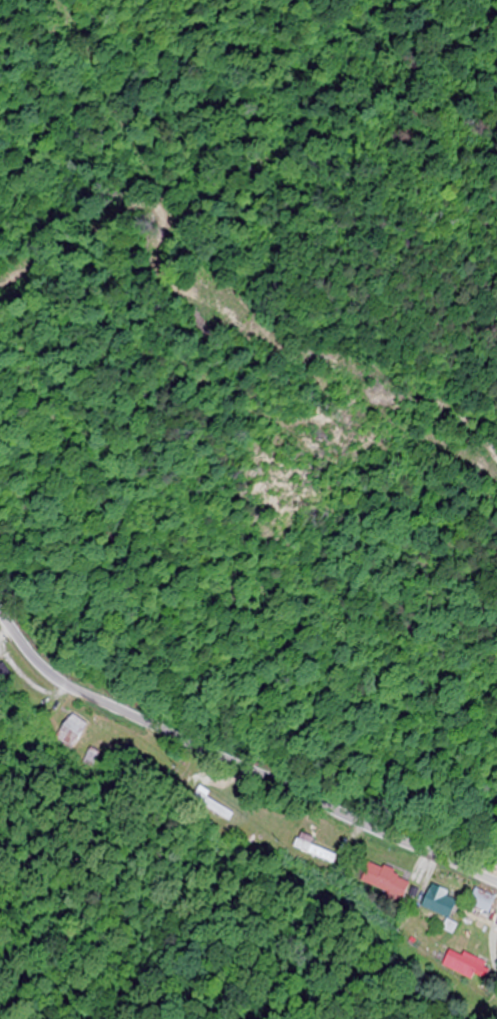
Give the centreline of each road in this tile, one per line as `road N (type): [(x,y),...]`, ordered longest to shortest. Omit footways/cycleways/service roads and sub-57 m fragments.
road 1 (secondary): [(496,883),(64,686),(0,616)]

